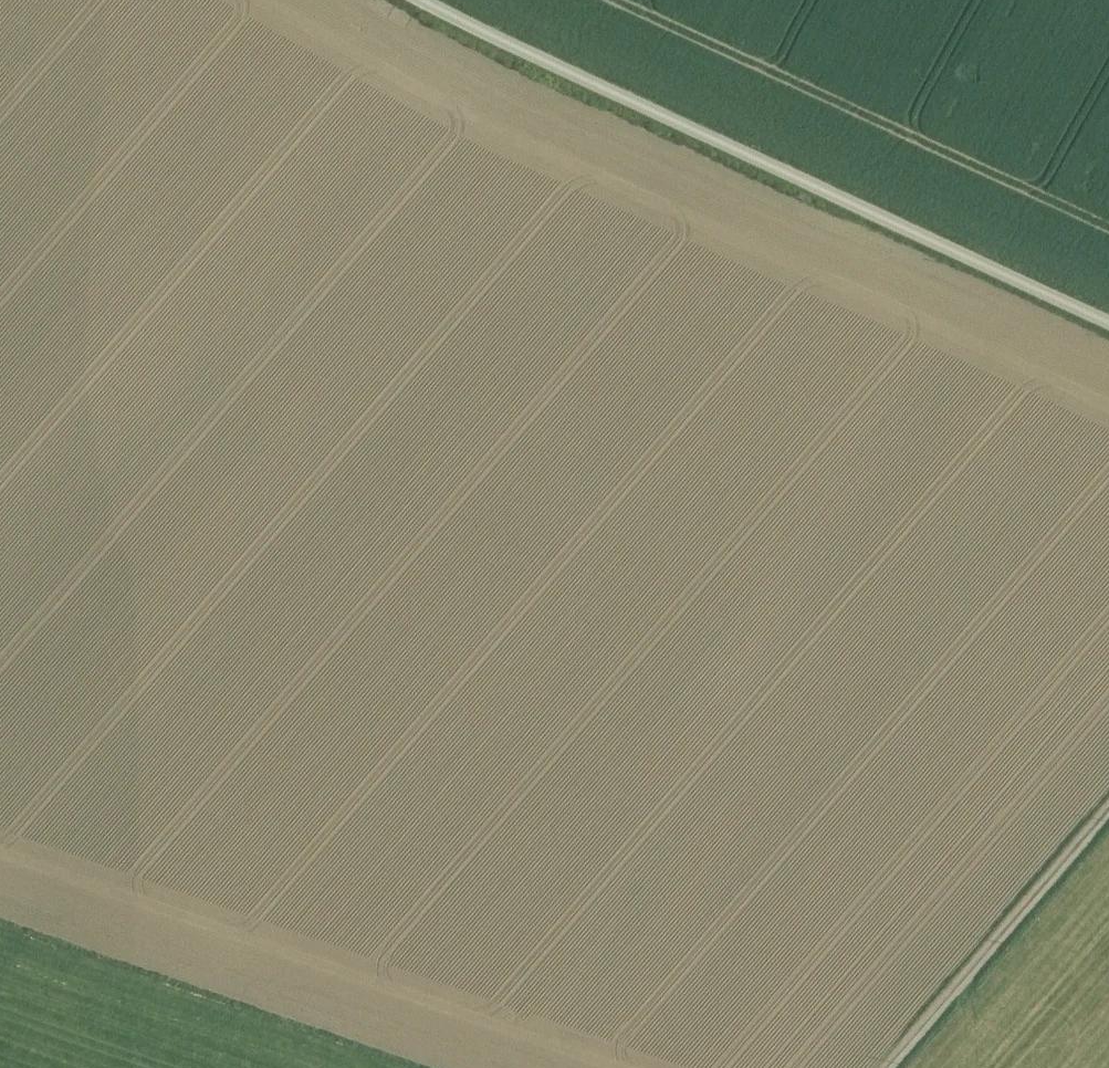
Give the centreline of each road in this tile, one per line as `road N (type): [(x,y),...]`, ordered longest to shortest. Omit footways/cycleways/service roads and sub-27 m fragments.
road 1 (unclassified): [(422,0),(1108,324)]
road 2 (track): [(1108,810),(888,1067)]

